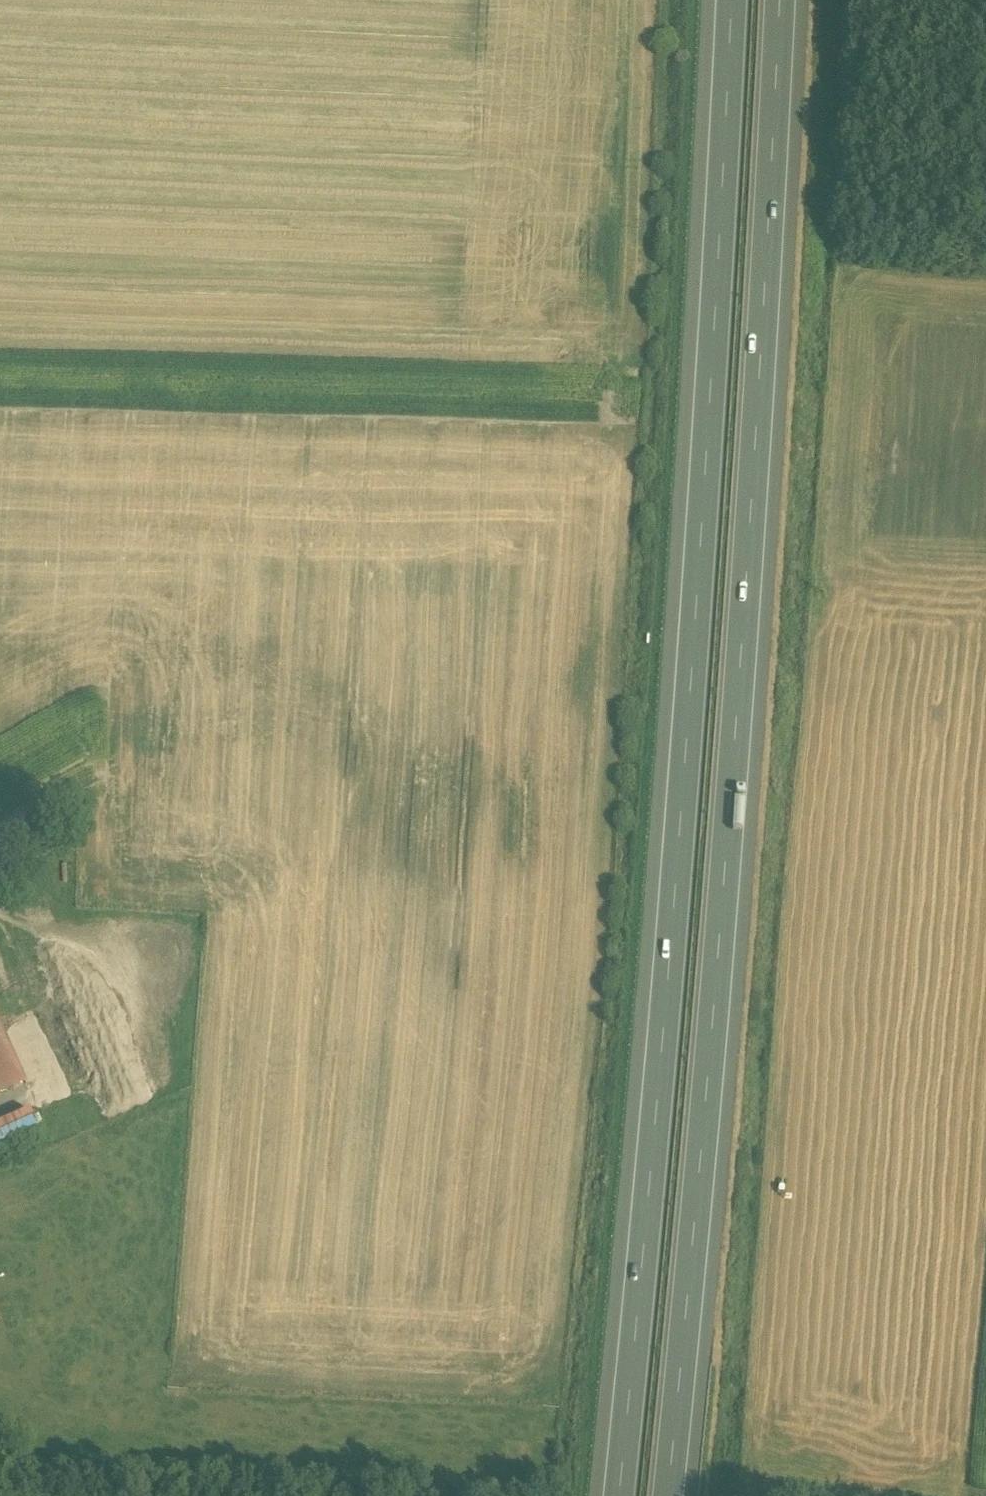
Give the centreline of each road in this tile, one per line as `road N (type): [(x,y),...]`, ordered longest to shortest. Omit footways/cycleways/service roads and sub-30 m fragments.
road 1 (motorway): [(670,1495),(759,490),(780,0)]
road 2 (motorway): [(723,0),(661,1063),(618,1495)]

